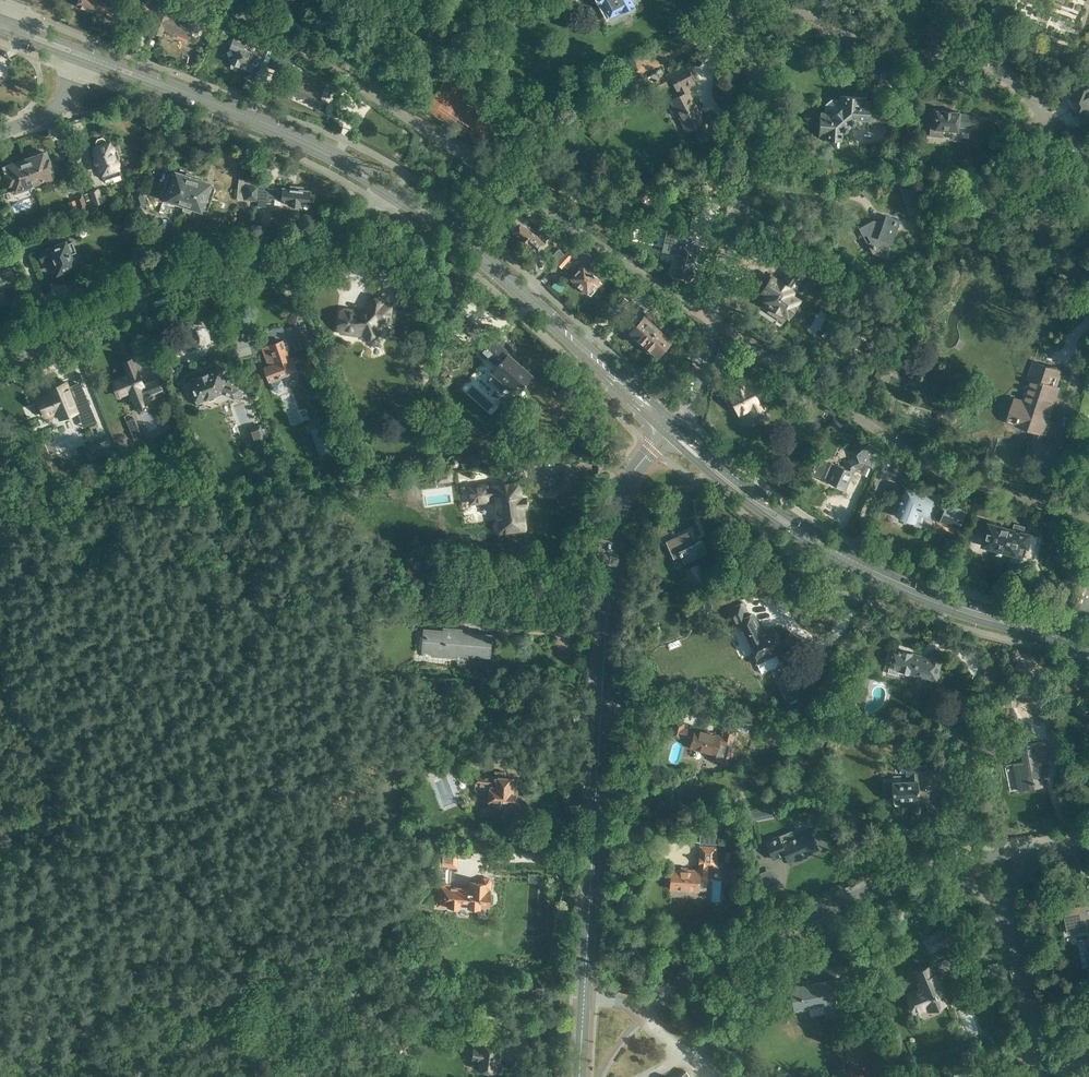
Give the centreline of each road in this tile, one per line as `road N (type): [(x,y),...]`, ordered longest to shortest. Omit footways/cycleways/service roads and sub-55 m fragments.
road 1 (tertiary): [(583,992),(618,498),(669,429)]
road 2 (primary): [(1088,644),(927,597),(839,555),(743,493),(669,429)]
road 3 (residential): [(1088,280),(1054,247),(1044,220),(1048,118),(1039,96),(1002,67),(836,26),(790,0)]
road 4 (residential): [(669,429),(691,403),(761,101),(737,0)]
road 5 (residential): [(0,363),(403,197)]
road 6 (residential): [(592,996),(635,1004),(775,929),(935,868)]
road 7 (primary): [(669,429),(476,253),(403,197)]
road 8 (primary): [(403,197),(322,150),(82,55)]
road 9 (track): [(383,989),(583,1002)]
road 10 (track): [(114,907),(168,960),(193,1076)]
road 11 (residential): [(1031,1076),(1023,983),(1005,919)]
road 12 (unclassified): [(82,55),(53,115),(0,132)]

